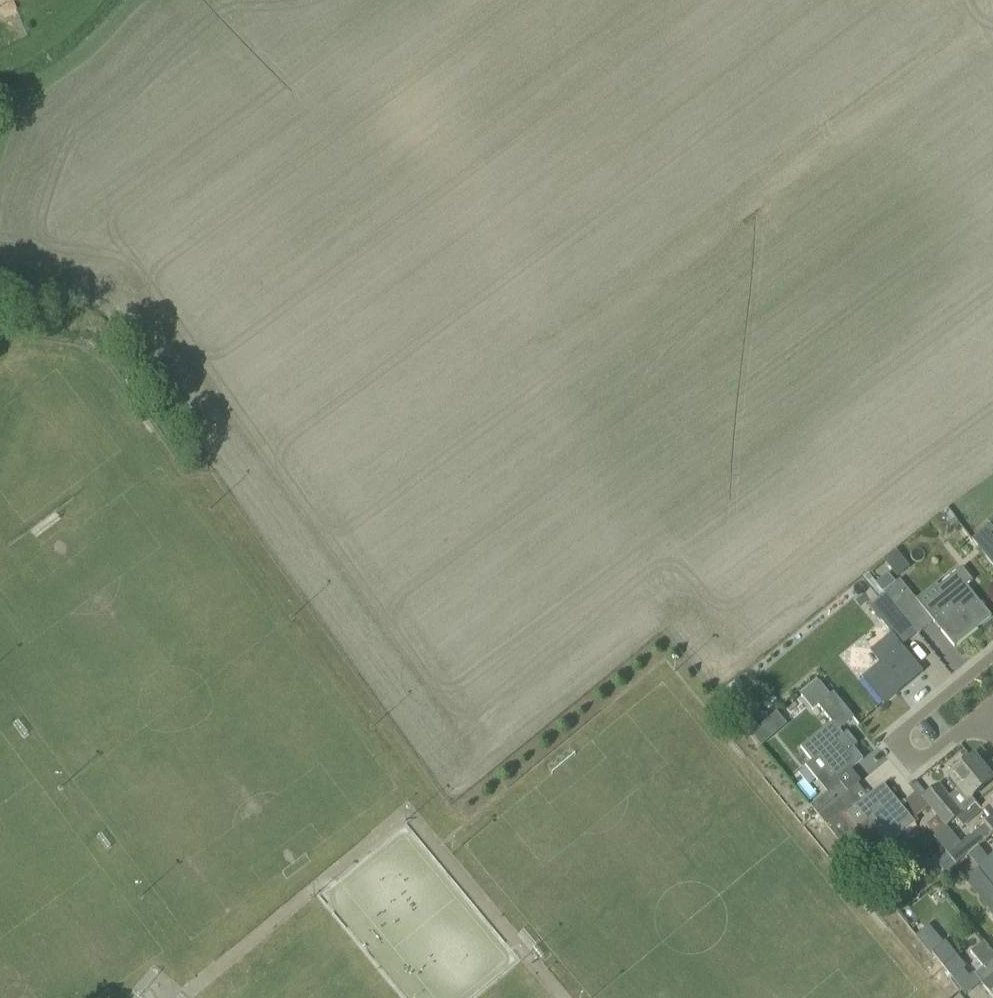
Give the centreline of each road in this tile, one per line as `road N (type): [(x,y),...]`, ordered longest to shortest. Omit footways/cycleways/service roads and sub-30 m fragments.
road 1 (residential): [(992,658),(891,740),(913,767)]

